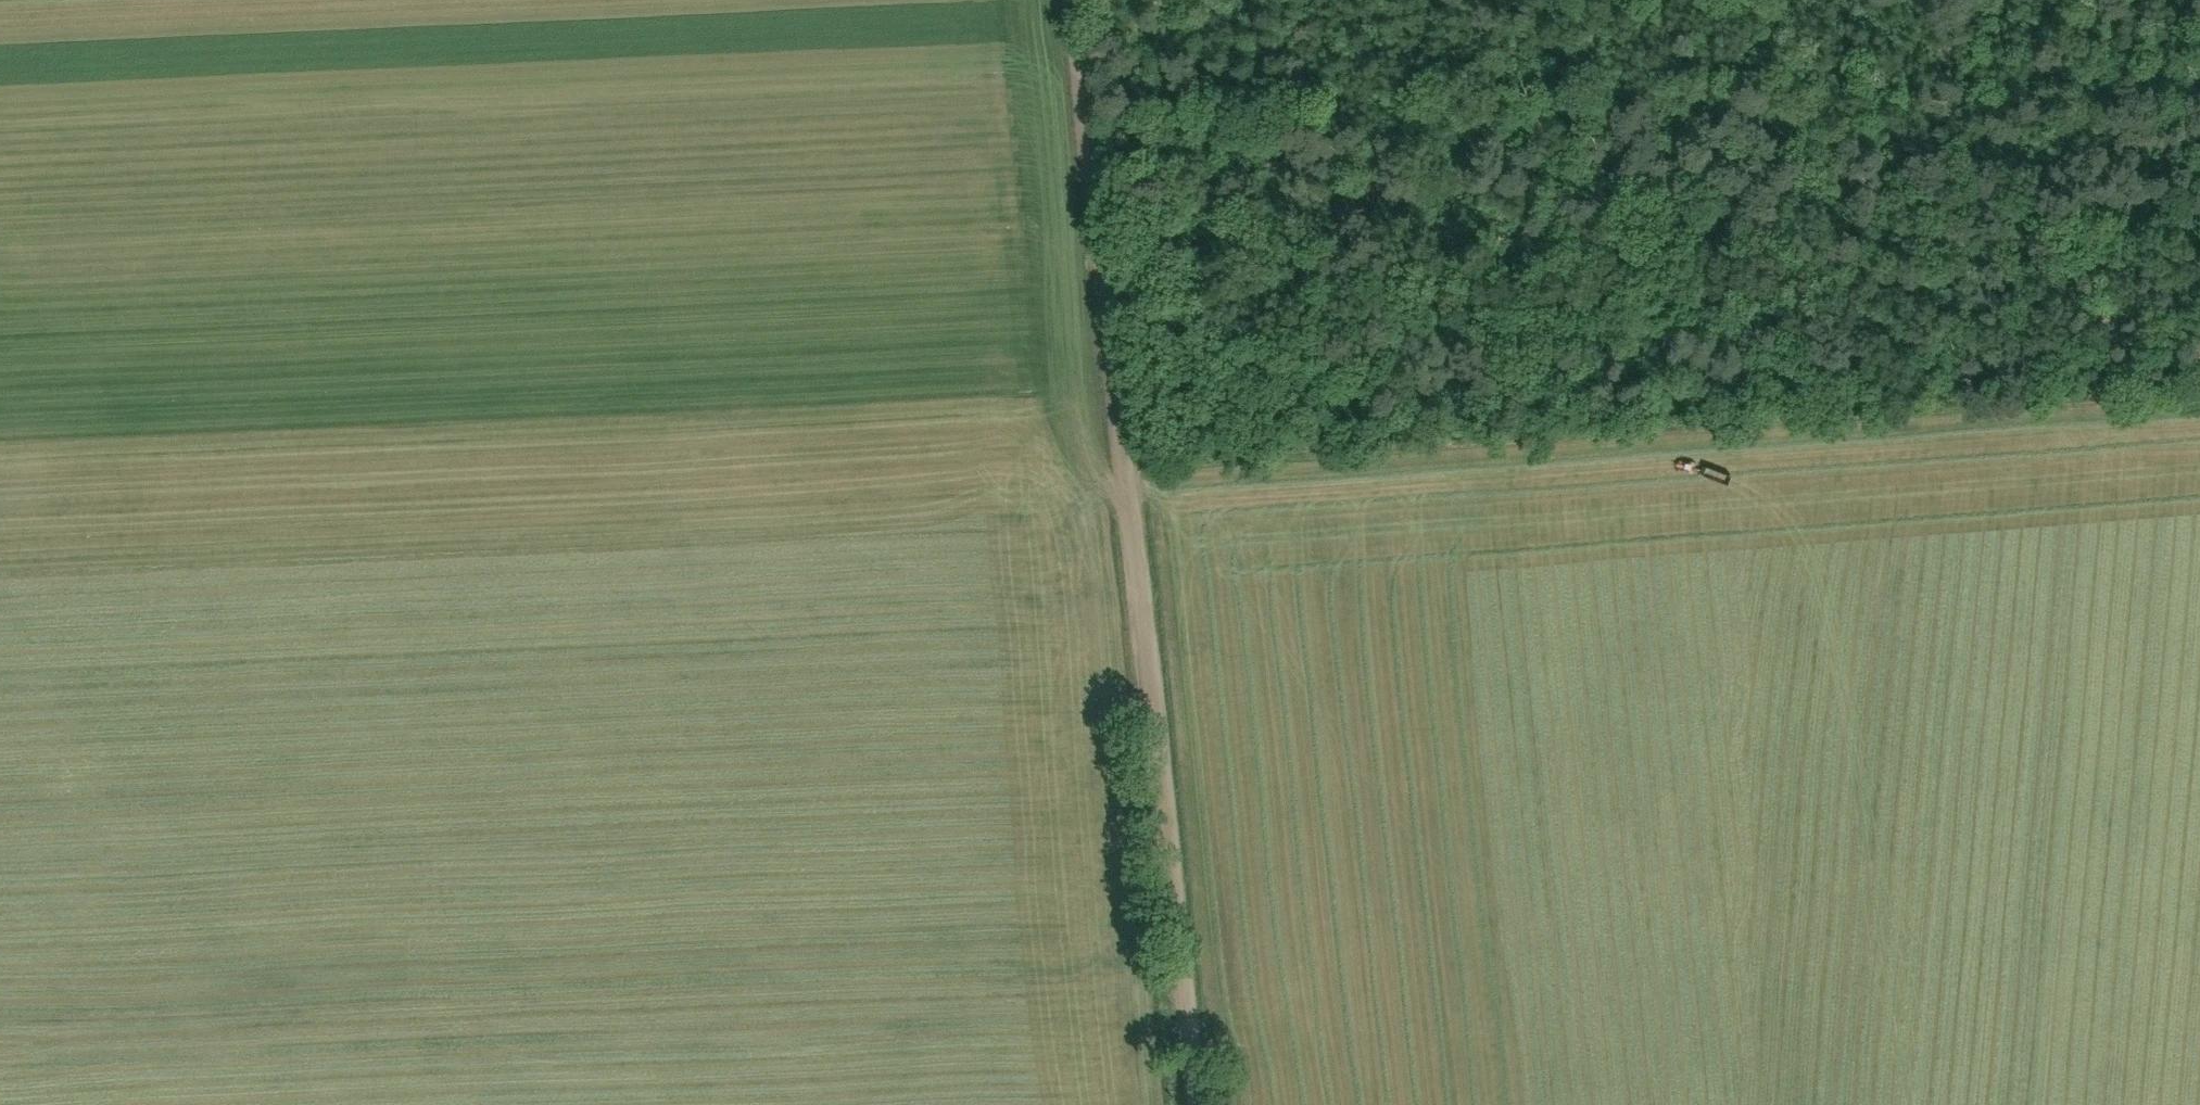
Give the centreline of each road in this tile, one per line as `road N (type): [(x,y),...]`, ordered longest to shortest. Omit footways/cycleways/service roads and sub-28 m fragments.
road 1 (track): [(1197,1104),(1129,478)]
road 2 (track): [(1129,478),(1076,0)]

